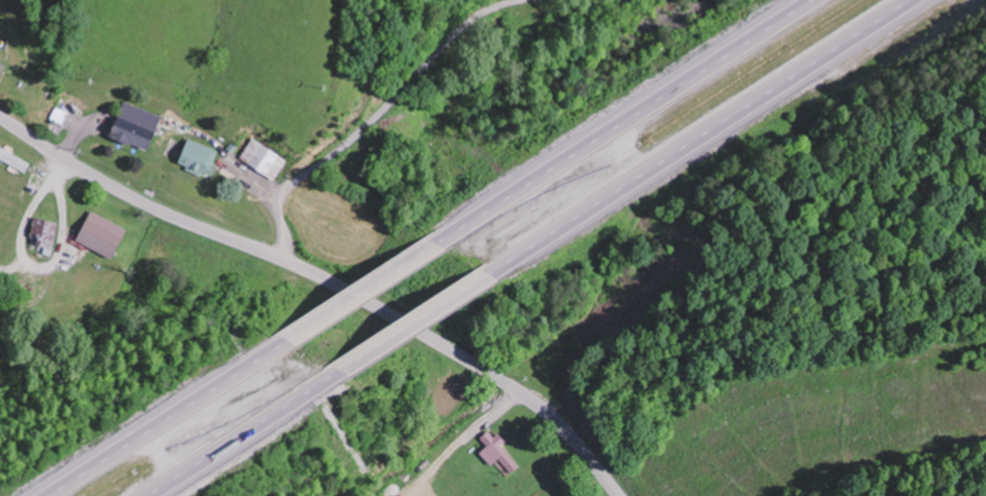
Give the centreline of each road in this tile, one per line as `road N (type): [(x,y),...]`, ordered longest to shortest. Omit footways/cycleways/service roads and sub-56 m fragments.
road 1 (secondary): [(619,495),(541,404),(443,342),(289,263),(172,216),(53,153),(0,115)]
road 2 (motorway): [(500,266),(917,0)]
road 3 (motorway): [(806,0),(447,236)]
road 4 (residential): [(289,263),(279,214),(289,187),(372,120),(457,30),(518,0)]
road 5 (motorway): [(292,333),(42,495)]
road 6 (residential): [(289,263),(164,299),(0,323)]
road 7 (motorway): [(158,495),(336,373)]
road 8 (motorway): [(336,373),(500,266)]
road 9 (motorway): [(447,236),(292,333)]

